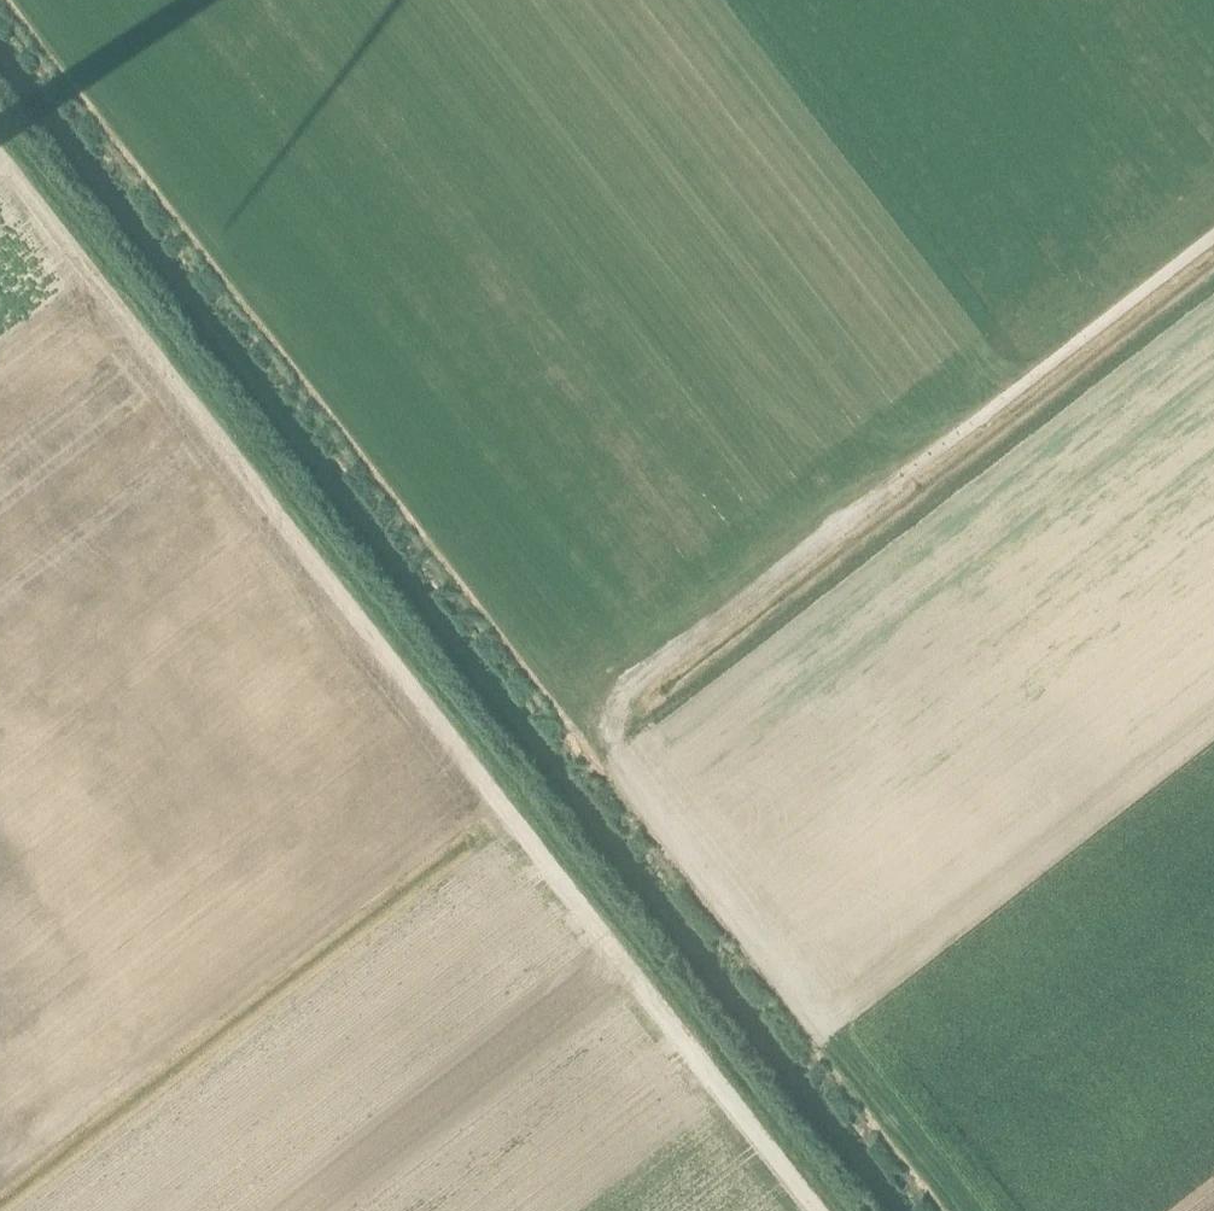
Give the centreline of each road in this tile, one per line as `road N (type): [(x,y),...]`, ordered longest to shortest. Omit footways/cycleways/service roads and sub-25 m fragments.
road 1 (track): [(812,1210),(0,162)]

